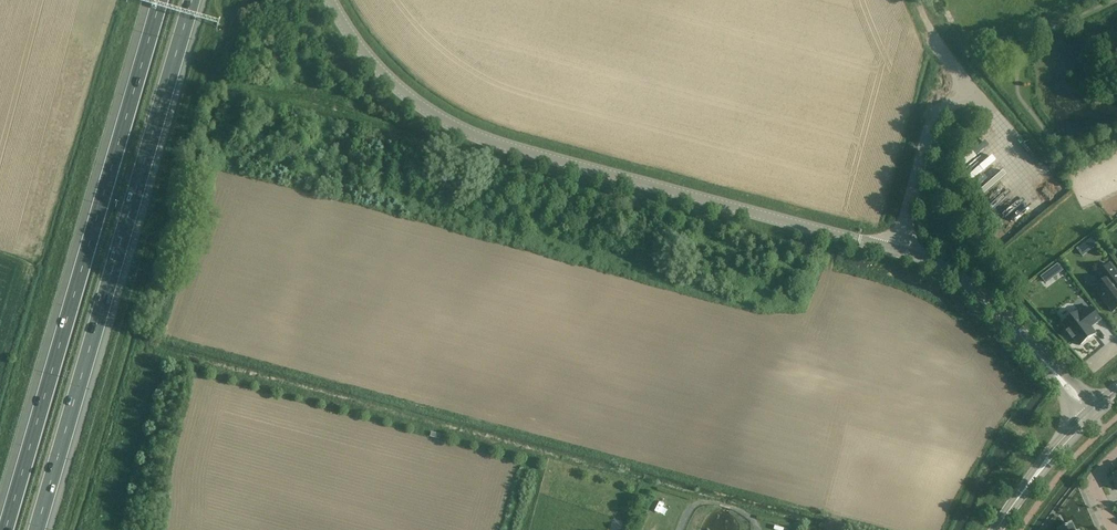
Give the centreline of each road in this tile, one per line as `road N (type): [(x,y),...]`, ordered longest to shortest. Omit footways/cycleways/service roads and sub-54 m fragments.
road 1 (tertiary): [(896,251),(606,177),(448,126),(381,78),(328,0)]
road 2 (motorway): [(160,0),(0,529)]
road 3 (motorway): [(39,529),(195,0)]
road 4 (unclassified): [(896,251),(928,135),(938,114),(960,99),(963,83),(916,0)]
road 5 (tertiary): [(1089,413),(969,285),(896,251)]
road 6 (tertiary): [(995,529),(1089,413)]

